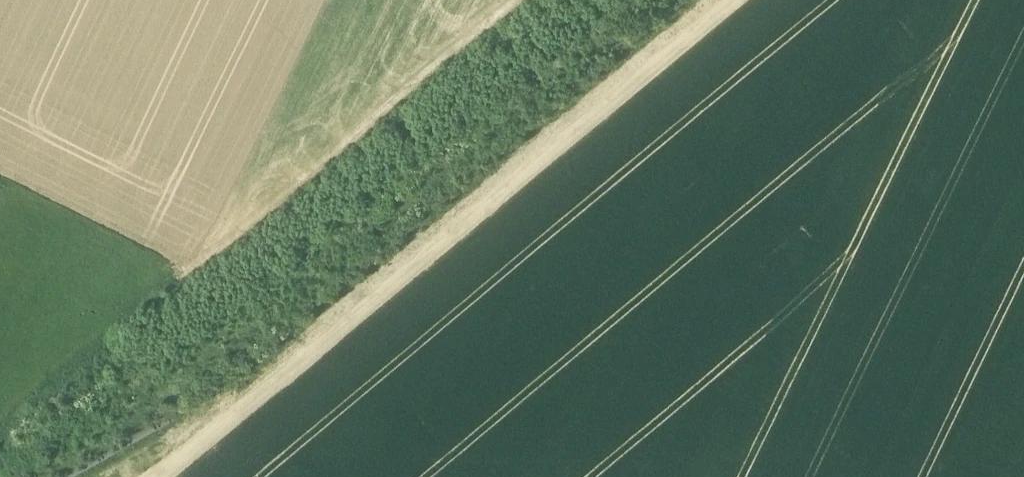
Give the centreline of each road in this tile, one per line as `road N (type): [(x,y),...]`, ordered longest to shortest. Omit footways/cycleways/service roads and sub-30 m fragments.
road 1 (track): [(739,0),(175,476)]

